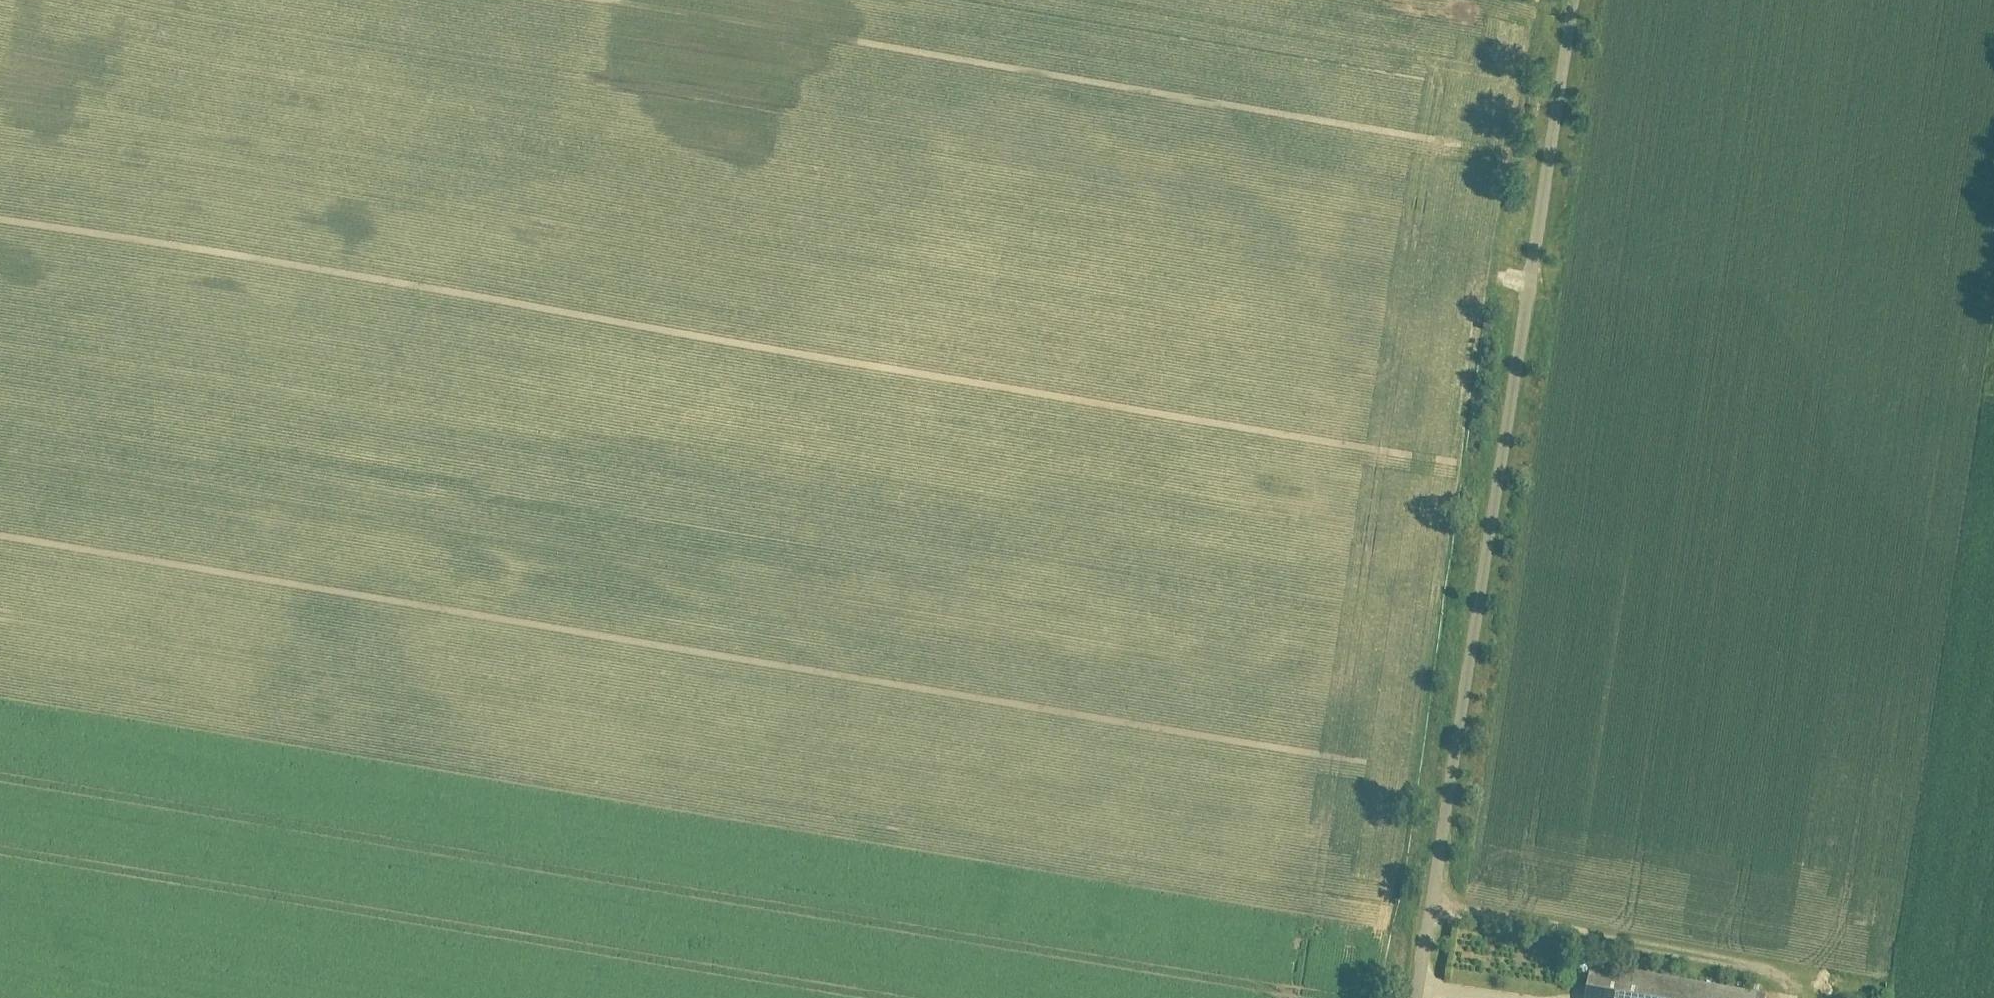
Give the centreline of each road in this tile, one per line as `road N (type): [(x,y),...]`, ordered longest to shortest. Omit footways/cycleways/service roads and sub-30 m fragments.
road 1 (residential): [(1581,0),(1423,997)]

